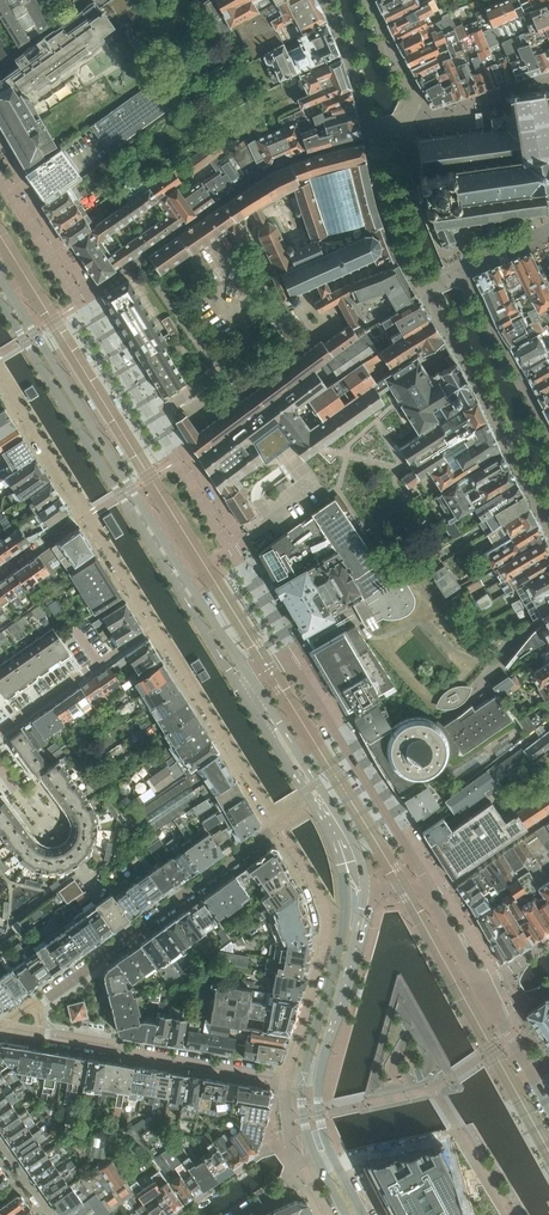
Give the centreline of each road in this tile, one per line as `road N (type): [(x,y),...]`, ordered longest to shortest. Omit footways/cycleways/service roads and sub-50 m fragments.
road 1 (tertiary): [(253,680),(0,278)]
road 2 (tertiary): [(0,298),(241,687)]
road 3 (tertiary): [(278,825),(37,1005)]
road 4 (tertiary): [(43,1035),(305,1078)]
road 5 (tertiary): [(338,852),(347,912),(305,1078)]
road 6 (residential): [(411,856),(289,659)]
road 7 (residential): [(157,628),(278,825)]
road 8 (tertiary): [(318,1078),(365,886)]
road 9 (residential): [(324,0),(353,67),(370,137),(406,123)]
road 10 (residential): [(4,380),(86,515)]
road 11 (tertiary): [(324,797),(253,680)]
road 12 (tertiary): [(241,687),(312,803)]
road 13 (residential): [(406,123),(413,90),(367,0)]
road 14 (residential): [(86,515),(157,628)]
road 15 (residential): [(289,659),(230,556),(234,546)]

